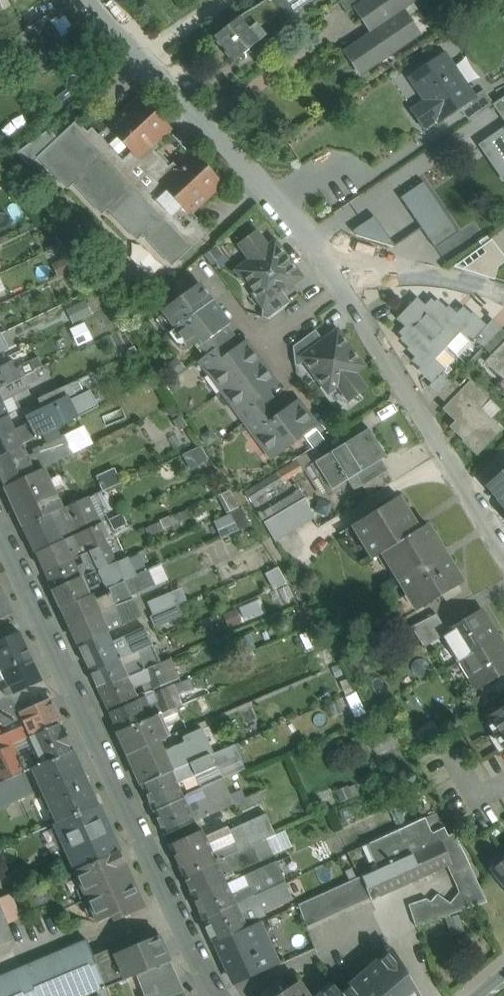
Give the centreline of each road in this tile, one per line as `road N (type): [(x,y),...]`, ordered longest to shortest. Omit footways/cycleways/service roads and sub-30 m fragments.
road 1 (residential): [(0,551),(218,995)]
road 2 (residential): [(326,262),(91,0)]
road 3 (residential): [(503,546),(326,262)]
road 4 (residential): [(326,262),(503,295)]

